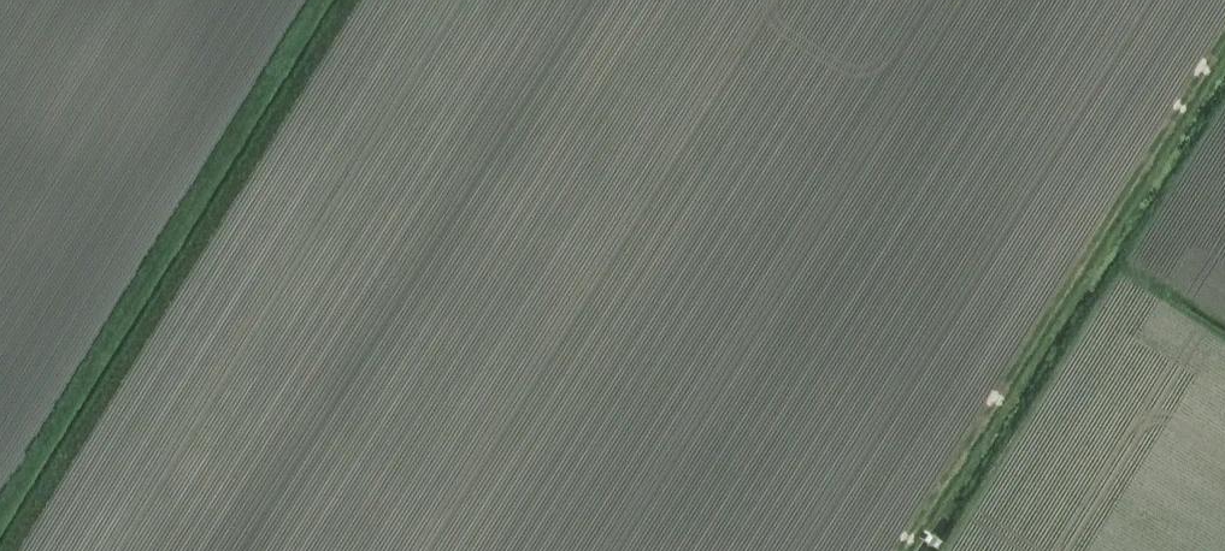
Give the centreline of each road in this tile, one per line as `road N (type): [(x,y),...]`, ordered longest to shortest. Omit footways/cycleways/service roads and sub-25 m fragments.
road 1 (track): [(1224,30),(893,550)]

